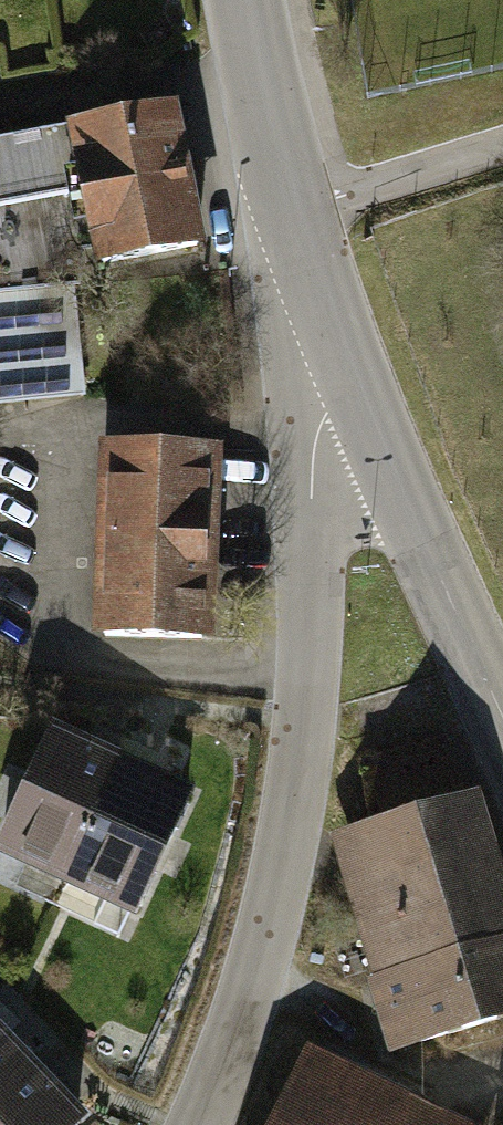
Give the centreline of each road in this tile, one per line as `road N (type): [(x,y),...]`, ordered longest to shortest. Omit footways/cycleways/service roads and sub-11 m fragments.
road 1 (residential): [(202,1124),(260,978),(311,725),(312,492),(324,417),(347,373)]
road 2 (tertiary): [(347,373),(502,703)]
road 3 (residential): [(502,139),(286,218)]
road 4 (tertiary): [(247,0),(286,218)]
road 5 (tertiary): [(286,218),(347,373)]

